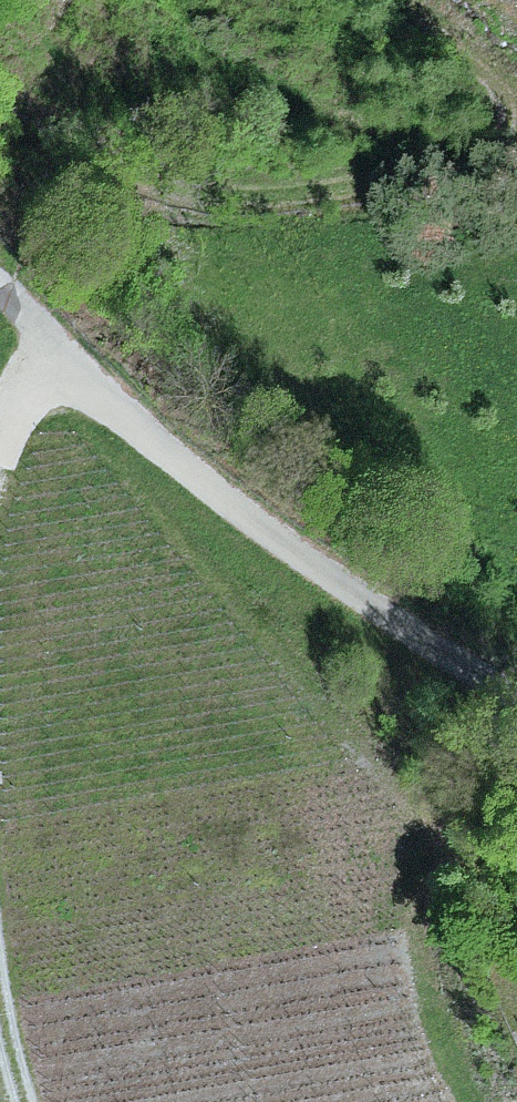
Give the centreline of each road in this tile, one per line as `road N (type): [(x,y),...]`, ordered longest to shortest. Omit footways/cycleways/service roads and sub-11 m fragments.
road 1 (track): [(0,102),(109,168),(208,212),(434,190),(508,134),(450,58),(347,0)]
road 2 (track): [(516,695),(338,581),(56,348)]
road 3 (track): [(473,1101),(447,1041),(419,924),(426,844)]
road 4 (track): [(56,348),(0,456)]

